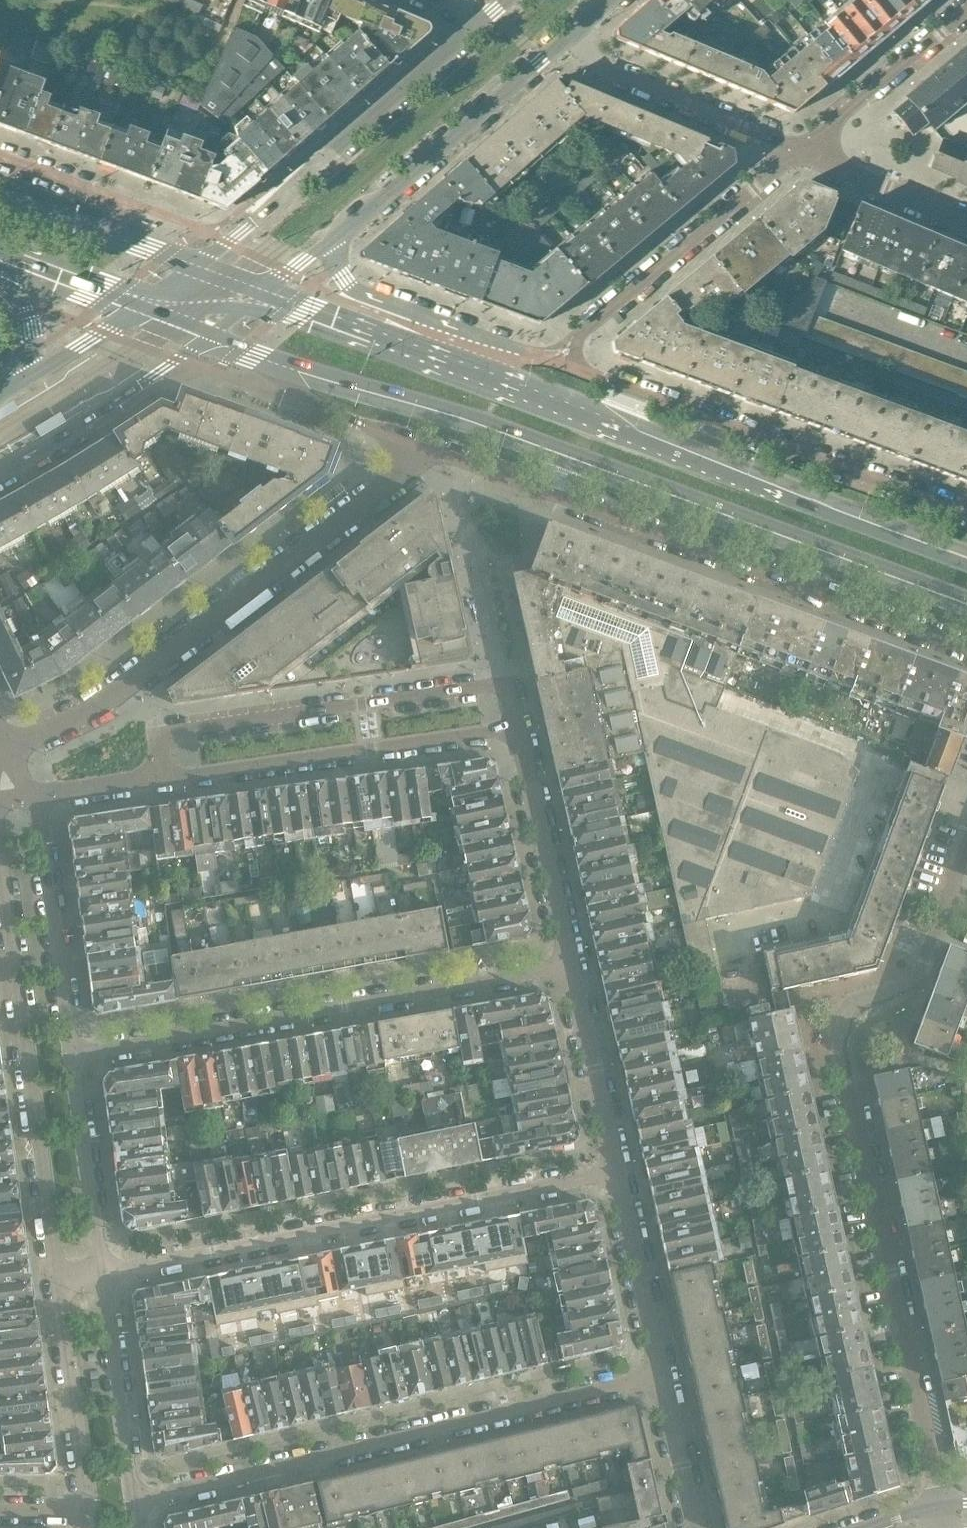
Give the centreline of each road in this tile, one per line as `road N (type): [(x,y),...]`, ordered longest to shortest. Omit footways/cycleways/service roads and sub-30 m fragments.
road 1 (primary): [(275,365),(463,418),(966,607)]
road 2 (residential): [(945,898),(910,983),(854,1004),(837,1025),(942,1518)]
road 3 (residential): [(430,451),(966,649)]
road 4 (primary): [(966,558),(446,366)]
road 5 (residential): [(137,1497),(661,1371)]
road 6 (residential): [(615,1168),(104,1278)]
road 7 (residential): [(9,751),(103,703),(430,451)]
road 8 (residential): [(74,1053),(569,965)]
road 9 (residential): [(966,513),(548,360)]
road 10 (residential): [(516,727),(506,684),(164,734),(157,780)]
road 11 (residential): [(0,855),(61,1285)]
road 12 (residential): [(482,22),(196,267)]
road 13 (residential): [(157,780),(516,727)]
road 14 (residential): [(548,360),(801,156)]
road 15 (residential): [(336,235),(559,46)]
road 16 (residential): [(801,156),(559,46)]
road 17 (residential): [(74,1053),(36,796)]
road 18 (residential): [(0,475),(205,341)]
road 19 (residential): [(569,965),(516,727)]
road 20 (residential): [(61,1285),(88,1513)]
road 21 (residential): [(104,1278),(74,1053)]
road 22 (residential): [(137,1497),(104,1278)]
road 23 (residential): [(966,13),(801,156)]
road 24 (residential): [(615,1168),(569,965)]
road 25 (residential): [(661,1371),(615,1168)]
road 26 (primary): [(446,366),(264,294)]
road 27 (residential): [(446,366),(417,318),(343,281),(332,259),(336,235)]
road 28 (residential): [(275,365),(304,402),(430,451)]
road 29 (residential): [(966,223),(801,156)]
road 30 (residential): [(131,242),(107,200),(0,160)]
road 31 (residential): [(698,1527),(661,1371)]
road 32 (primary): [(0,263),(130,312)]
road 33 (residential): [(36,796),(157,780)]
road 34 (residential): [(130,312),(28,379)]

